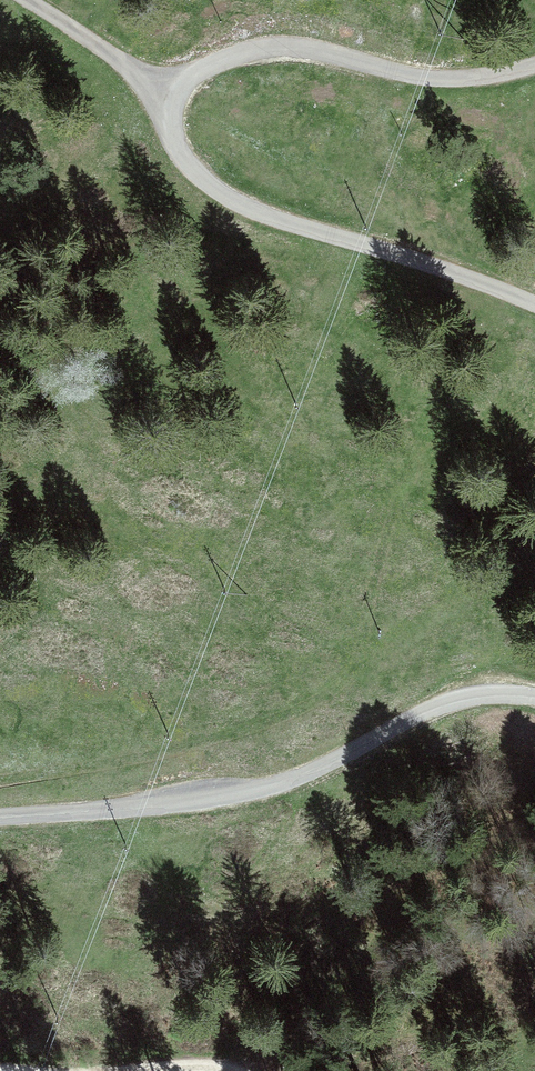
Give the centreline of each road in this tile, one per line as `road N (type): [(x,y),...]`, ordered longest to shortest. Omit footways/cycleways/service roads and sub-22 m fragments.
road 1 (unclassified): [(534,699),(479,694),(441,706),(287,781),(181,800),(0,816)]
road 2 (unclassified): [(171,95),(174,147),(242,200),(534,307)]
road 3 (unclassified): [(534,67),(448,77),(297,46),(216,60),(171,95)]
road 4 (unclassified): [(18,0),(171,95)]
road 5 (track): [(100,1070),(176,1065),(235,1070)]

